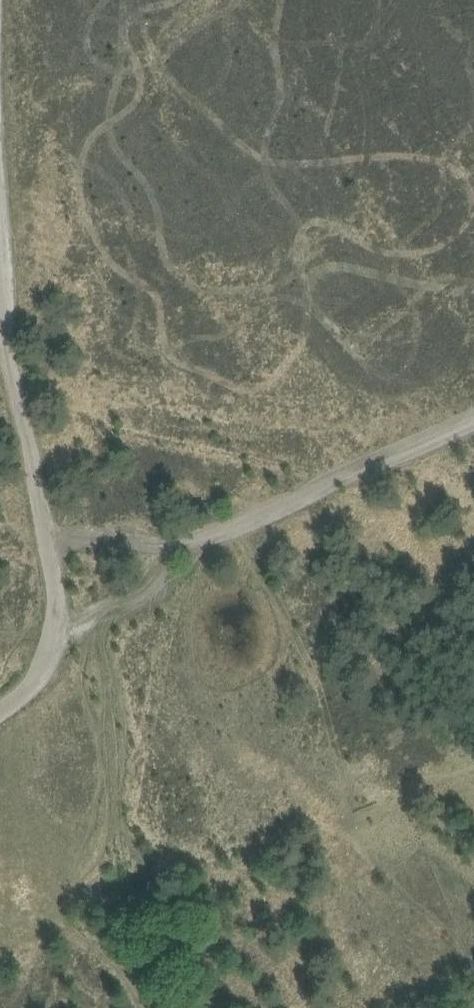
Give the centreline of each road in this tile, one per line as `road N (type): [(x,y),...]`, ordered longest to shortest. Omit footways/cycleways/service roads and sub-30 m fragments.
road 1 (track): [(473,421),(250,523),(199,536),(123,602),(56,635)]
road 2 (track): [(56,635),(54,572),(0,270)]

